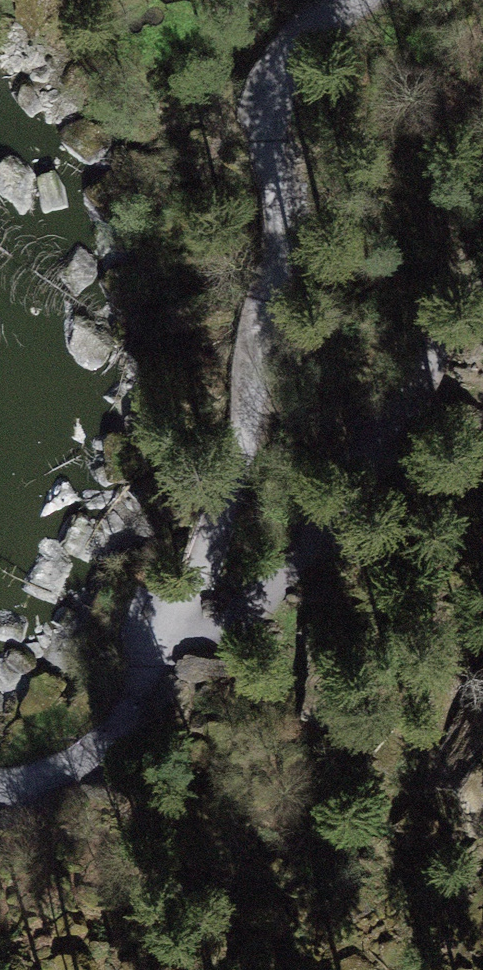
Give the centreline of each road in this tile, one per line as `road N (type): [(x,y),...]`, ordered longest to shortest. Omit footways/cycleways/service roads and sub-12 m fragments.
road 1 (track): [(169,614),(237,489),(284,255),(273,151),(281,73),(318,15),(348,0)]
road 2 (track): [(482,282),(468,292),(331,533),(262,607),(217,635),(169,614)]
road 3 (track): [(0,796),(29,794),(129,738),(166,644),(169,614)]

